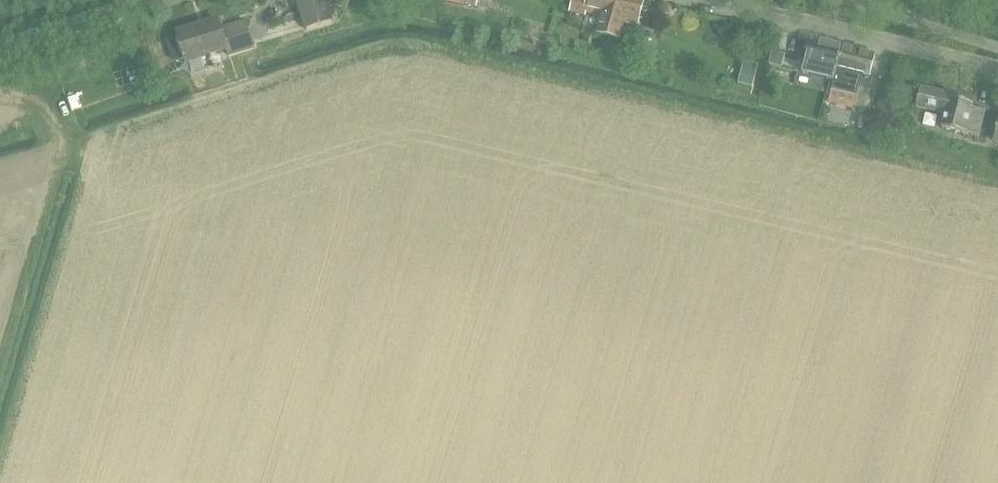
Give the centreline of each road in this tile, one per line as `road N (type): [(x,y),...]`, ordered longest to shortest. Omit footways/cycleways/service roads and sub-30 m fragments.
road 1 (track): [(0,96),(29,99),(45,113),(59,154),(0,378)]
road 2 (unclassified): [(997,69),(714,0)]
road 3 (unclassified): [(153,0),(0,49)]

